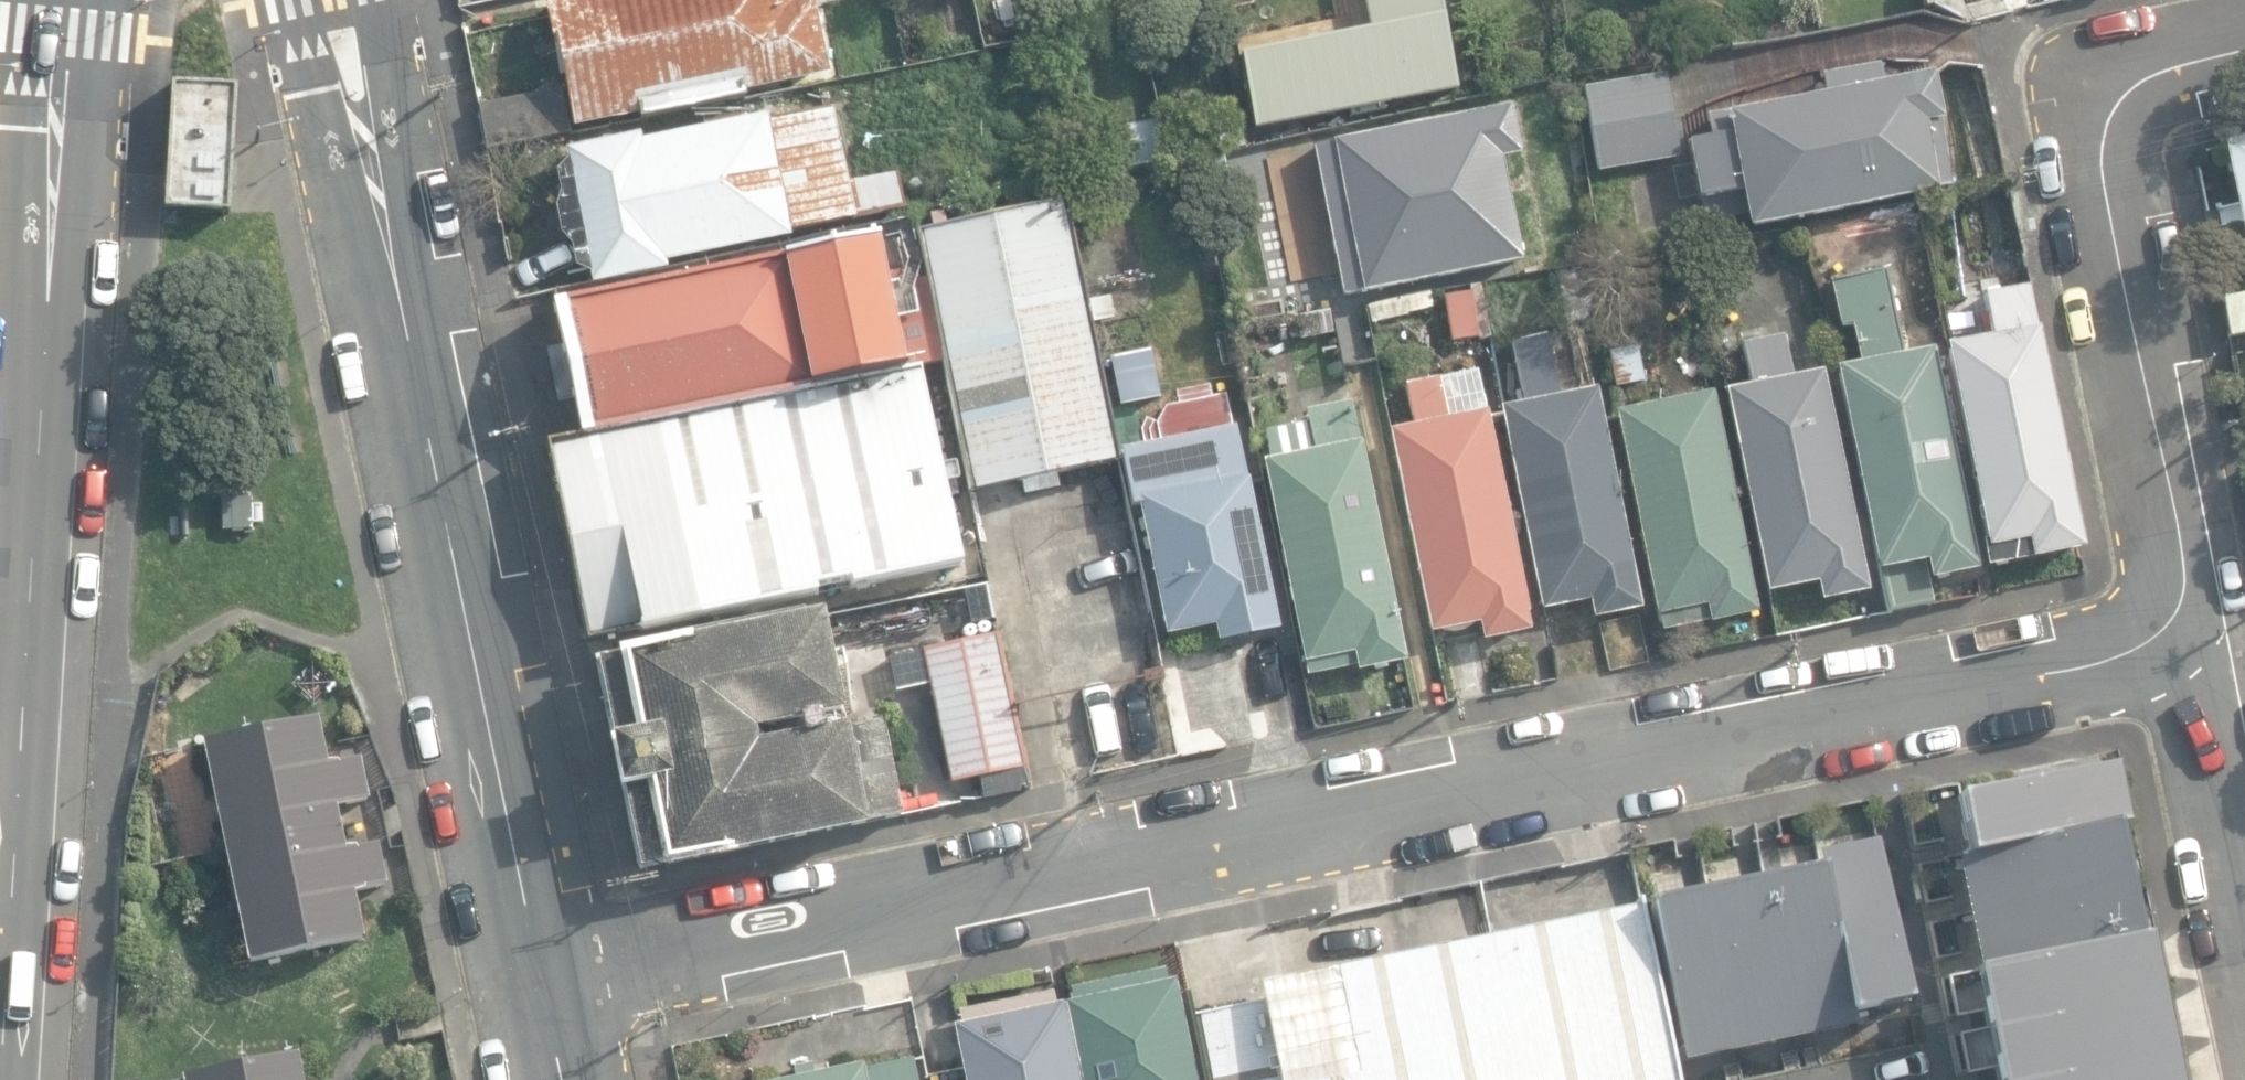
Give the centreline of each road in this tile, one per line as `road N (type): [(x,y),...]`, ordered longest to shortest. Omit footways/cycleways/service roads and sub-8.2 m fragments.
road 1 (residential): [(543,982),(1382,801),(2061,666),(2175,630)]
road 2 (tertiary): [(5,1079),(49,336),(79,0)]
road 3 (tertiary): [(543,982),(335,0)]
road 4 (residential): [(2244,50),(2196,60),(2110,105),(2106,177),(2182,560),(2175,630)]
road 5 (residential): [(2175,630),(2200,674),(2244,897)]

